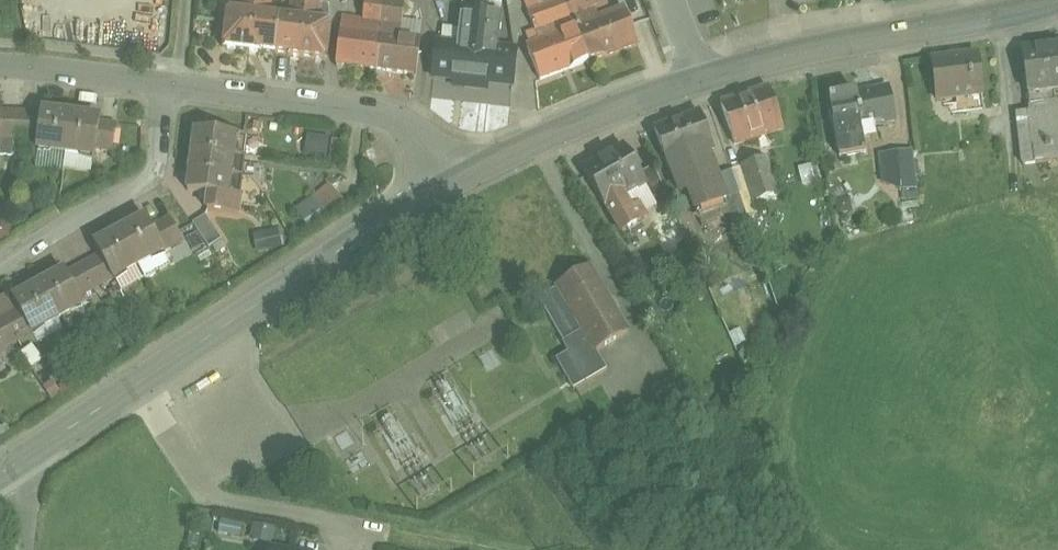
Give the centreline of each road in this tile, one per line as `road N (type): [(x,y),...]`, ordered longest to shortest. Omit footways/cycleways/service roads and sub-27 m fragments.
road 1 (tertiary): [(521,151),(706,78),(1056,0)]
road 2 (tertiary): [(140,386),(379,225),(521,151)]
road 3 (residential): [(167,82),(439,118),(521,151)]
road 4 (residential): [(350,549),(355,523),(211,498),(140,386)]
road 5 (residential): [(0,266),(88,204),(158,170),(167,82)]
road 6 (residential): [(0,61),(167,82)]
road 7 (track): [(513,549),(355,523)]
road 8 (tertiary): [(18,468),(140,386)]

